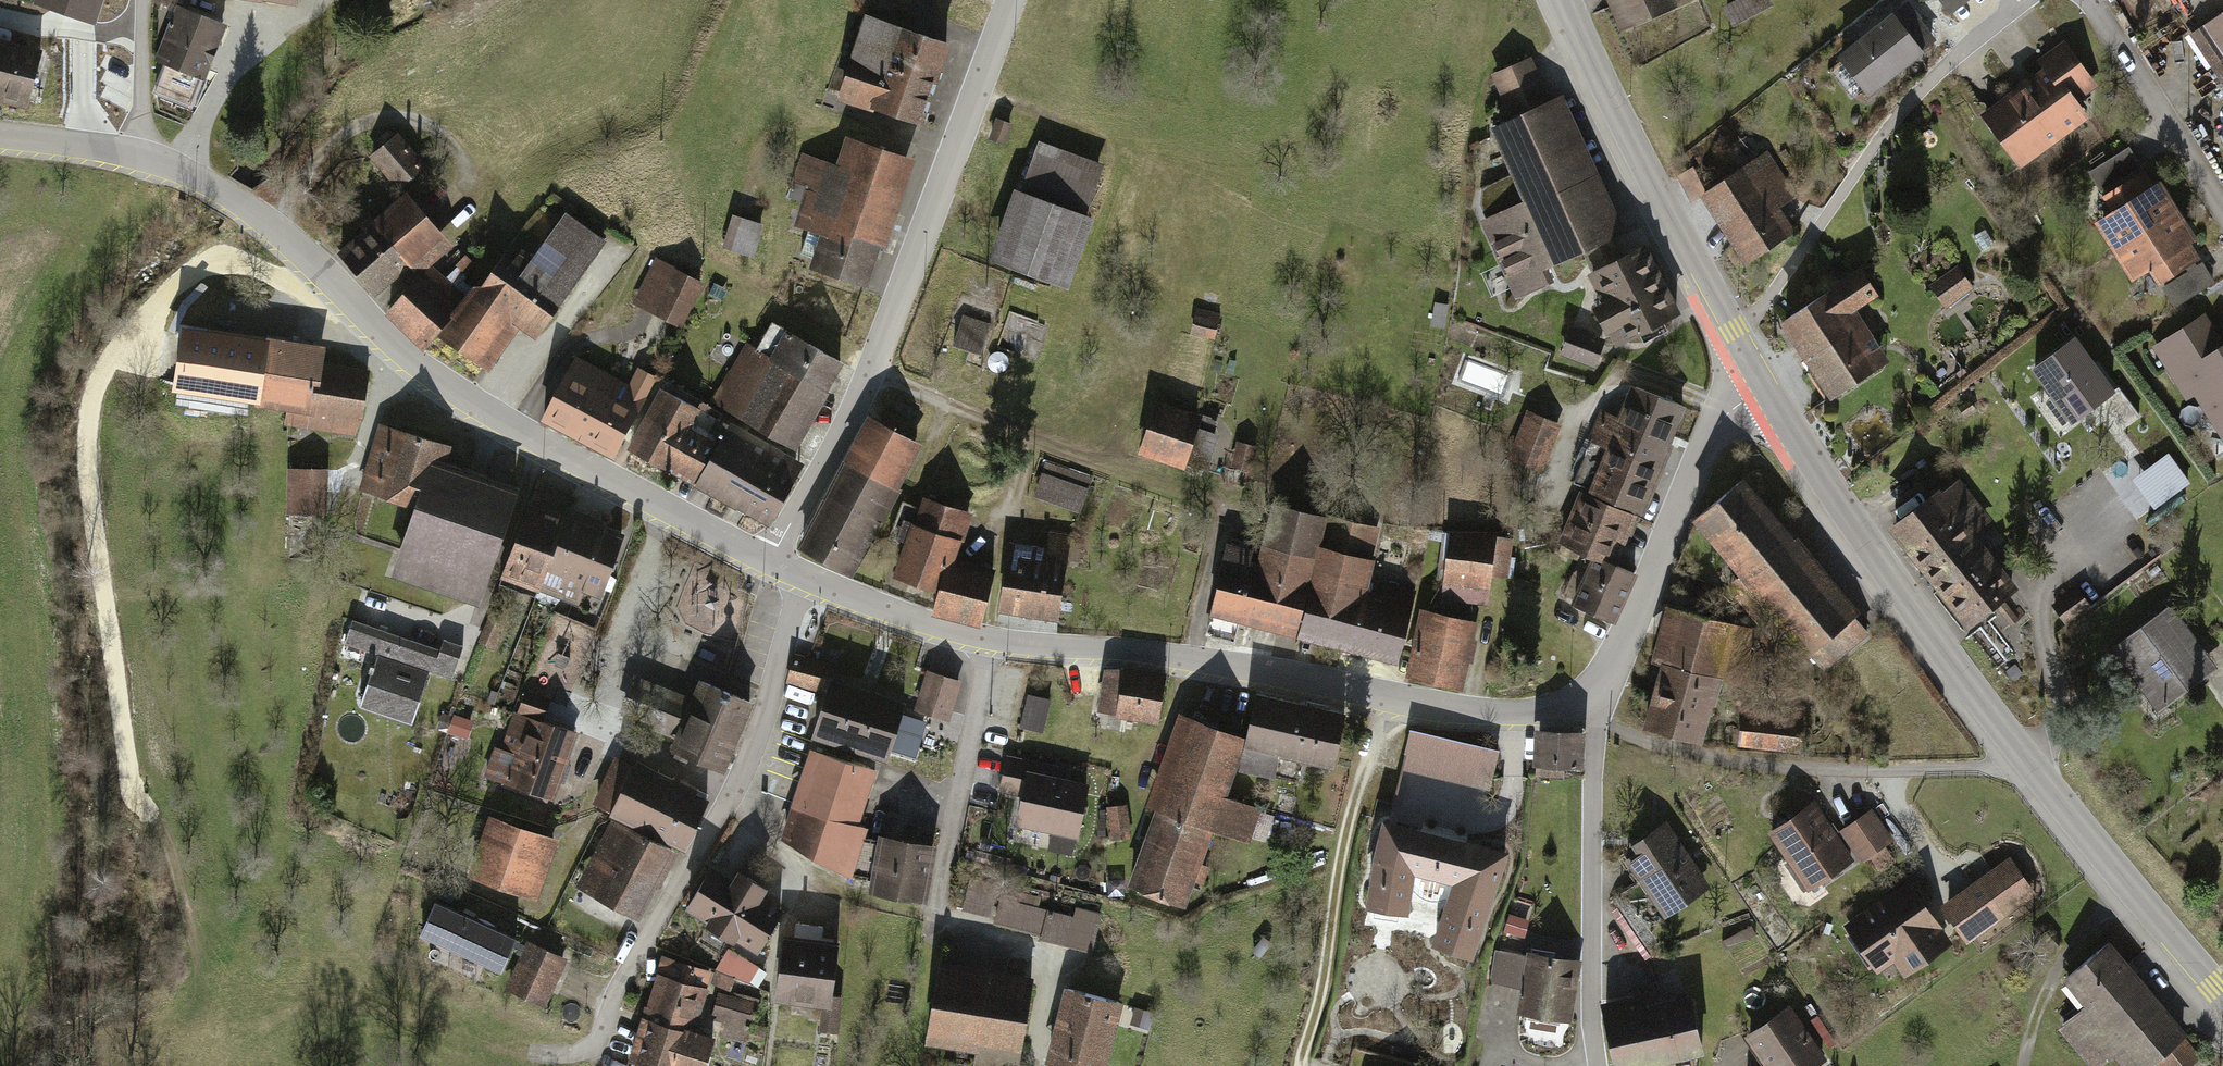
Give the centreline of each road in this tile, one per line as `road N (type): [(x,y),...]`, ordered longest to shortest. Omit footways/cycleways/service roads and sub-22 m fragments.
road 1 (secondary): [(1763,389),(1890,584),(2019,755),(2222,996)]
road 2 (unclassified): [(140,154),(212,184),(254,213),(437,381),(769,562)]
road 3 (track): [(336,287),(254,267),(202,268),(154,307),(97,380),(84,460),(132,781)]
road 4 (residential): [(769,562),(871,371),(1010,0)]
road 5 (unclassified): [(989,640),(1225,664),(1476,712),(1579,705)]
road 6 (residential): [(527,1053),(589,1051),(605,1035),(627,973),(761,734),(804,577)]
road 7 (secondary): [(1562,0),(1763,389)]
road 8 (residential): [(989,640),(935,931),(1049,960)]
road 9 (residential): [(1579,705),(1595,732),(1591,995),(1598,1065)]
road 10 (unclassified): [(1579,705),(1616,661),(1708,439),(1748,398)]
road 11 (track): [(871,371),(1111,467)]
road 12 (residential): [(2222,216),(2089,0)]
road 13 (unclassified): [(804,577),(989,640)]
road 14 (residential): [(1899,114),(2025,0)]
road 15 (residential): [(143,0),(140,154)]
road 16 (unclassified): [(0,135),(140,154)]

